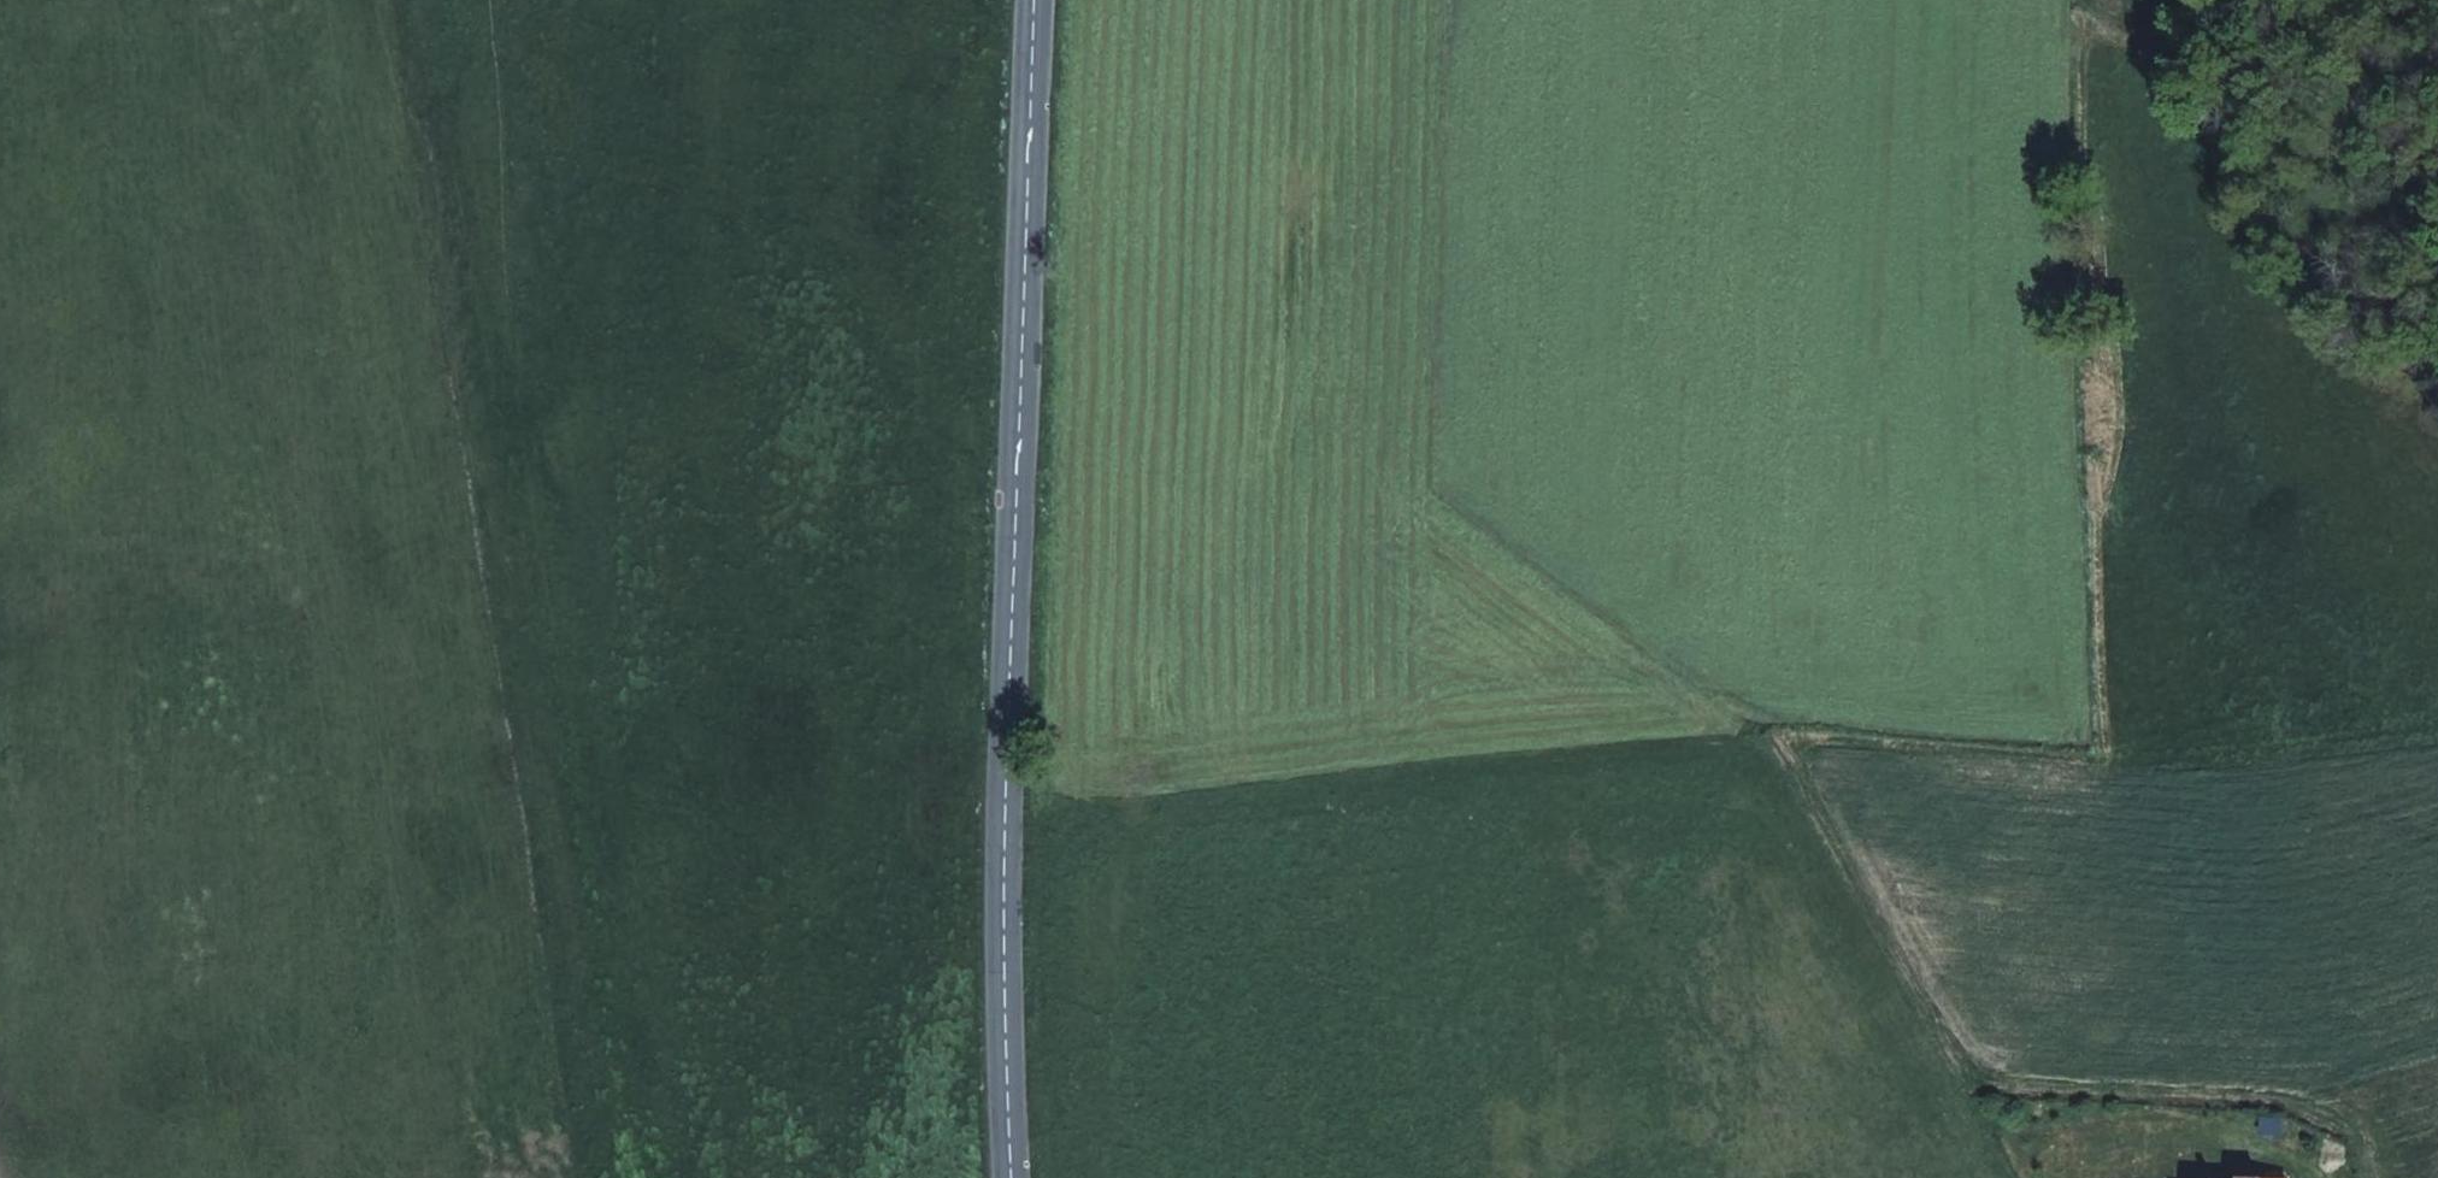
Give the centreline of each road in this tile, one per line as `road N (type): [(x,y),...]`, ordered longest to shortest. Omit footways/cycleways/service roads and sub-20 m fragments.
road 1 (secondary): [(1038,0),(1009,989),(1017,1177)]

